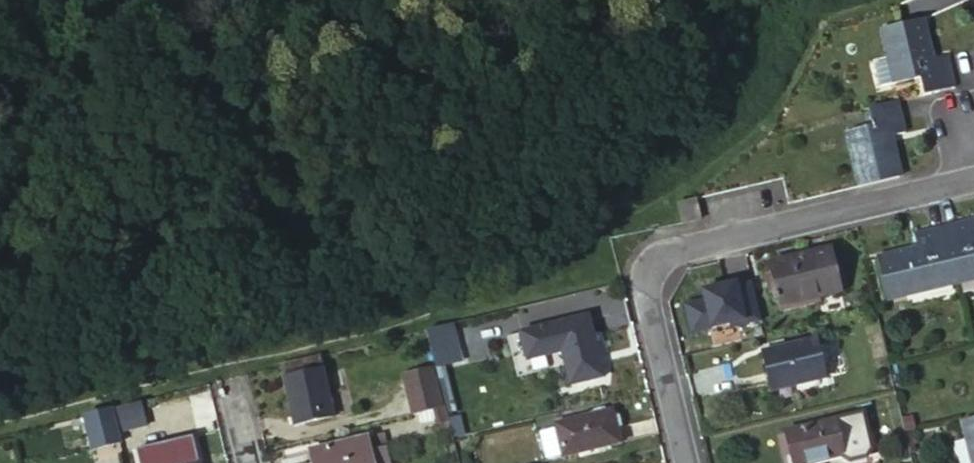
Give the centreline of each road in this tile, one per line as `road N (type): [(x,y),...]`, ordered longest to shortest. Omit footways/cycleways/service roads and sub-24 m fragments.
road 1 (residential): [(973,180),(653,261)]
road 2 (unclassified): [(653,261),(644,291),(686,462)]

